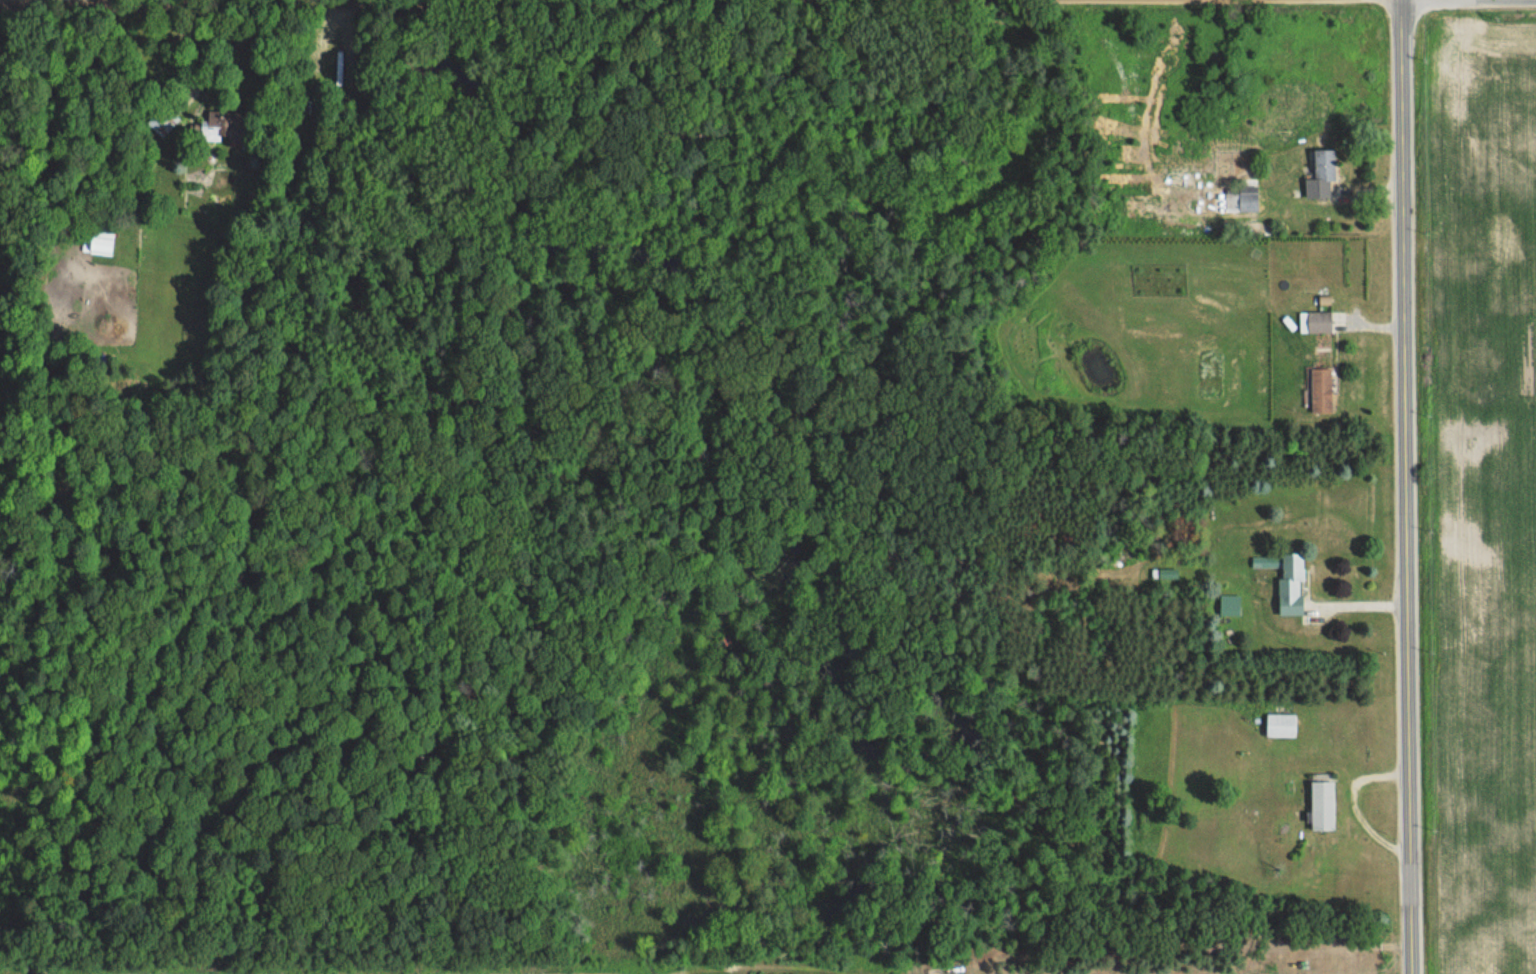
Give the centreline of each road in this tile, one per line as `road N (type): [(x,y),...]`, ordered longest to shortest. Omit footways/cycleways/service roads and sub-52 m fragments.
road 1 (tertiary): [(1408,973),(1400,0)]
road 2 (residential): [(0,7),(463,0)]

